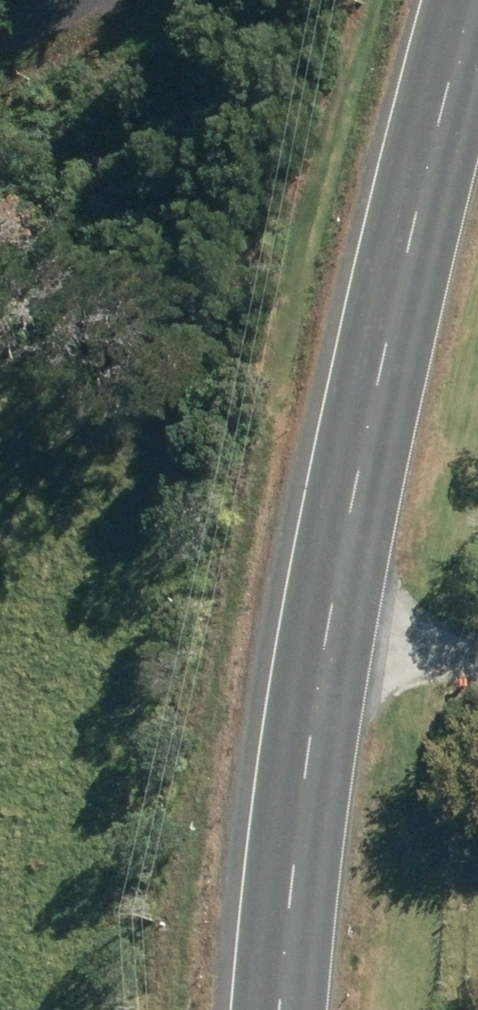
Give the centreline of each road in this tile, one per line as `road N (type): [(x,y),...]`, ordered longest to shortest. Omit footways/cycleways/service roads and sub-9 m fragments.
road 1 (secondary): [(281,1009),(319,687),(406,267),(473,0)]
road 2 (track): [(131,0),(0,102)]
road 3 (track): [(319,687),(477,689)]

